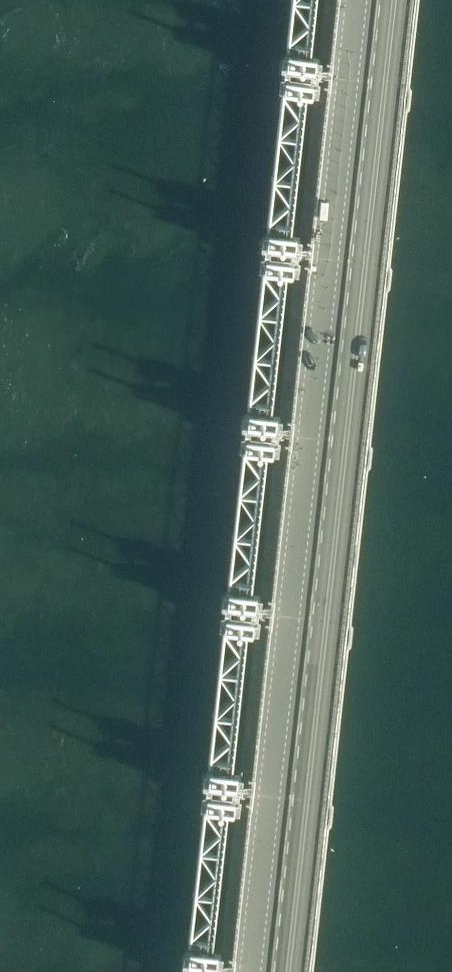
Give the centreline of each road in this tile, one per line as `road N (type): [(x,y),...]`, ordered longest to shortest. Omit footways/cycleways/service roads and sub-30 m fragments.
road 1 (unclassified): [(247,971),(354,0)]
road 2 (primary): [(286,971),(392,0)]

